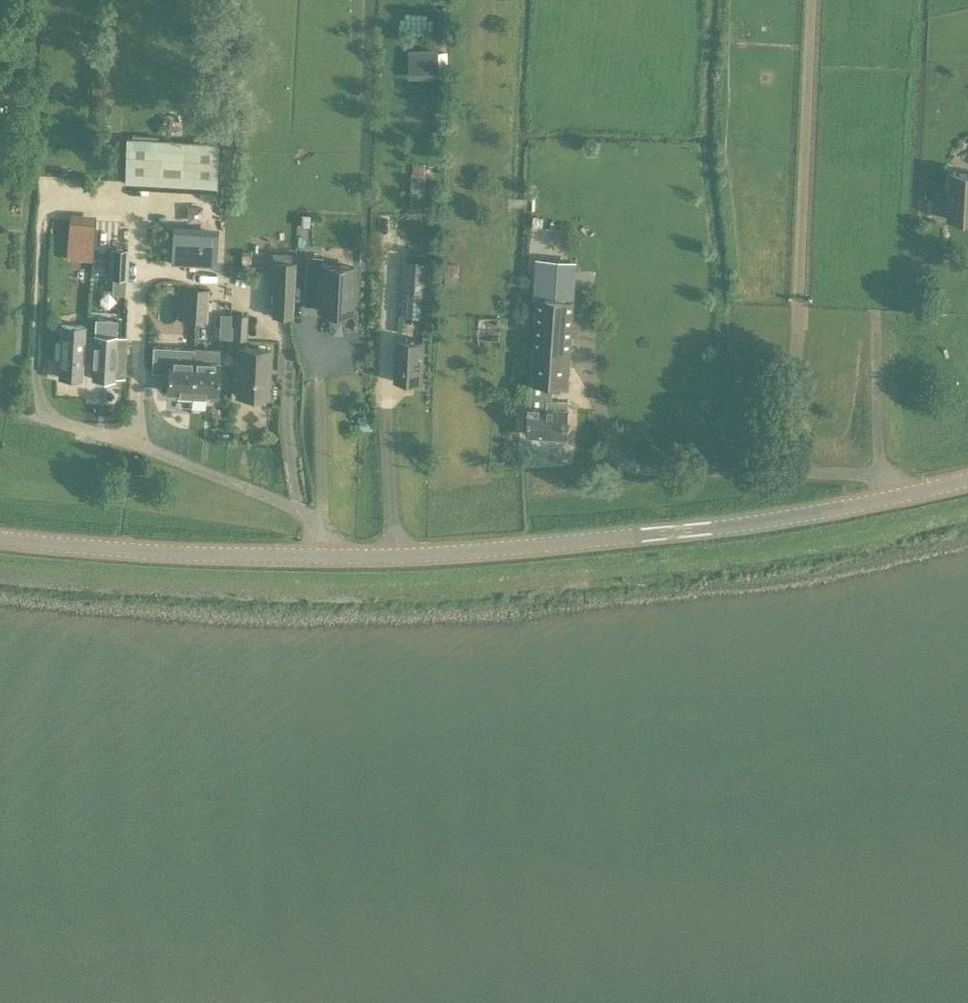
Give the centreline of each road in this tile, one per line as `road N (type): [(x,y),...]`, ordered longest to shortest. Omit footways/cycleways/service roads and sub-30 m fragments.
road 1 (tertiary): [(0,537),(222,555),(427,555),(795,515),(967,479)]

